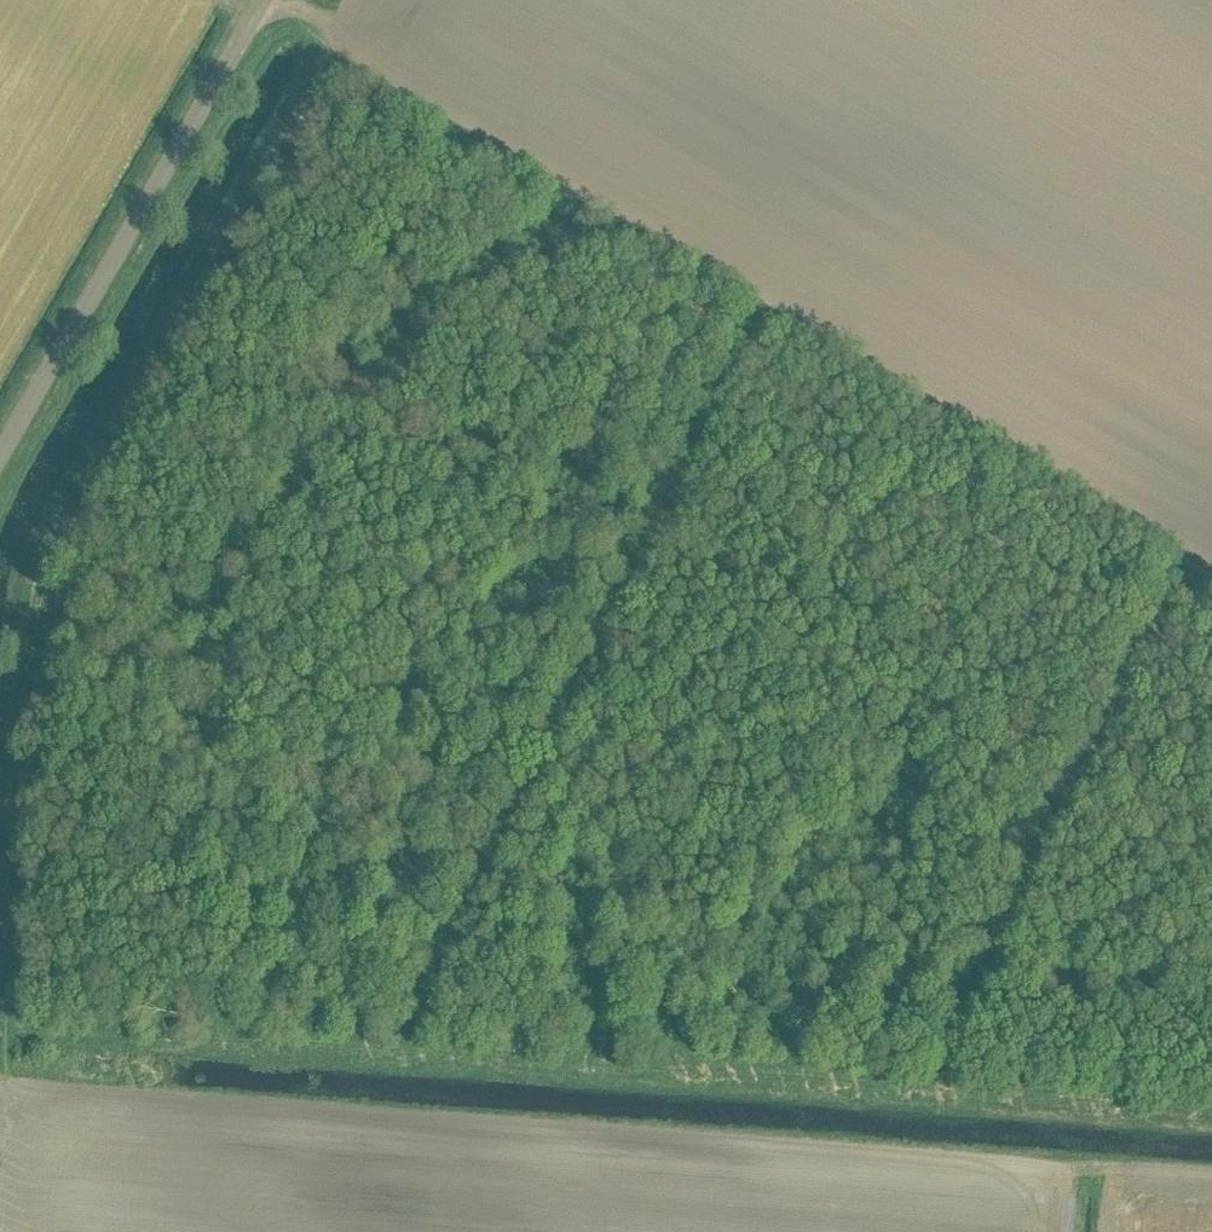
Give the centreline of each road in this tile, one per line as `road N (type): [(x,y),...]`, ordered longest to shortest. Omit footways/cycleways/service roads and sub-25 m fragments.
road 1 (unclassified): [(0,475),(273,0)]

